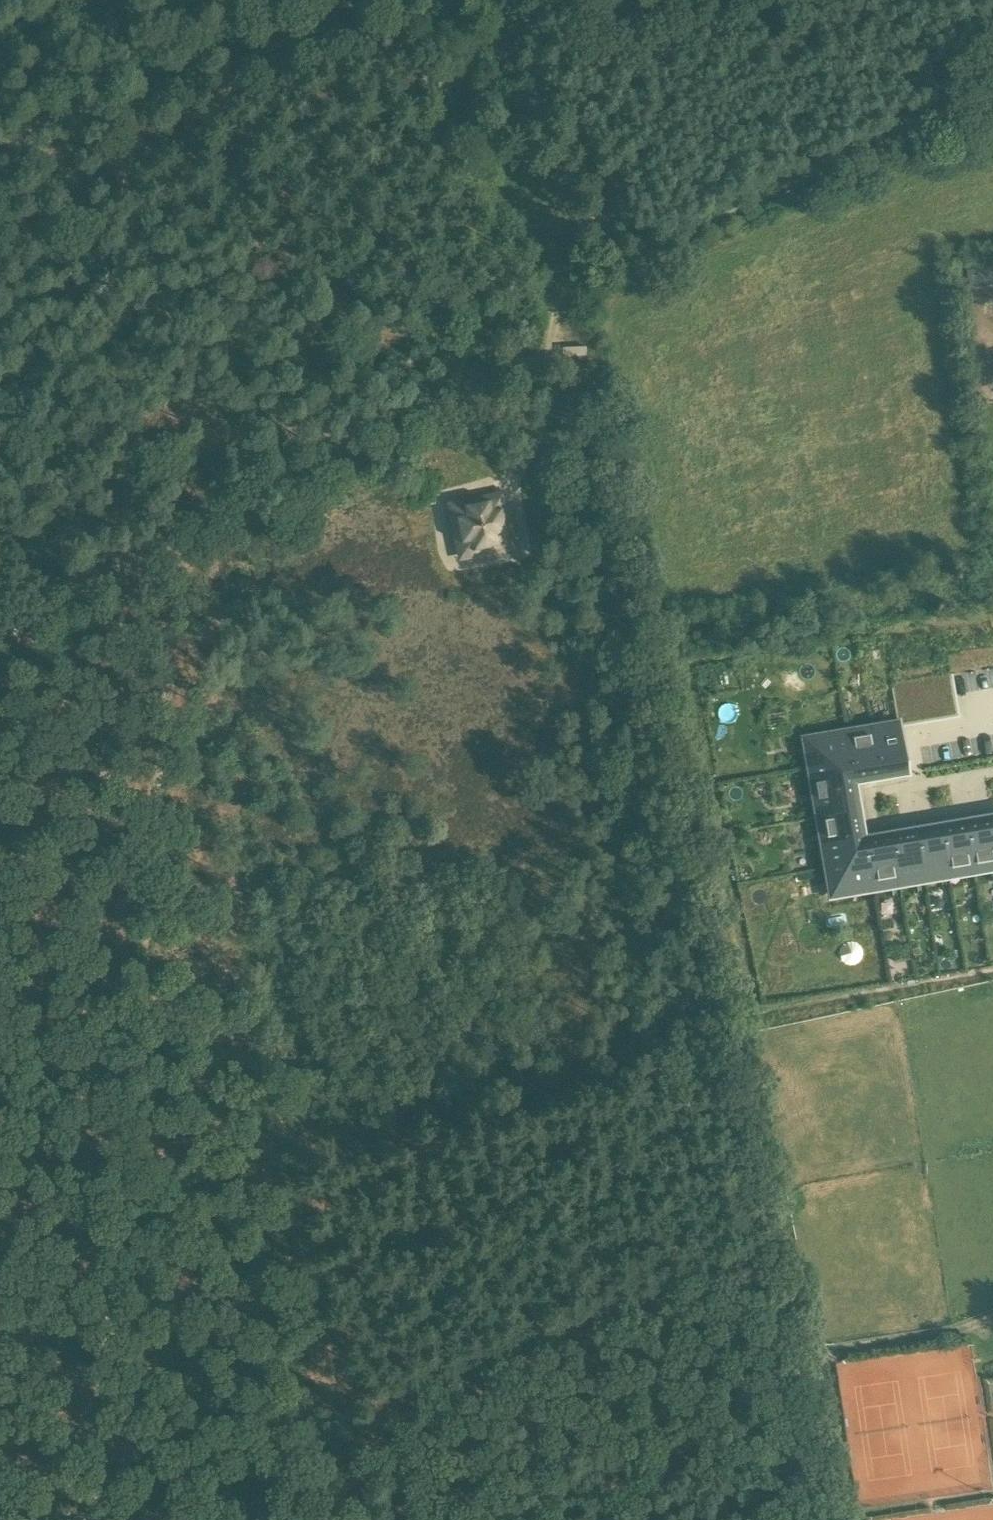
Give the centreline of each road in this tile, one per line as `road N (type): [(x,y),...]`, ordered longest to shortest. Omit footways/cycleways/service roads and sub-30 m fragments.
road 1 (unclassified): [(0,146),(442,0)]

